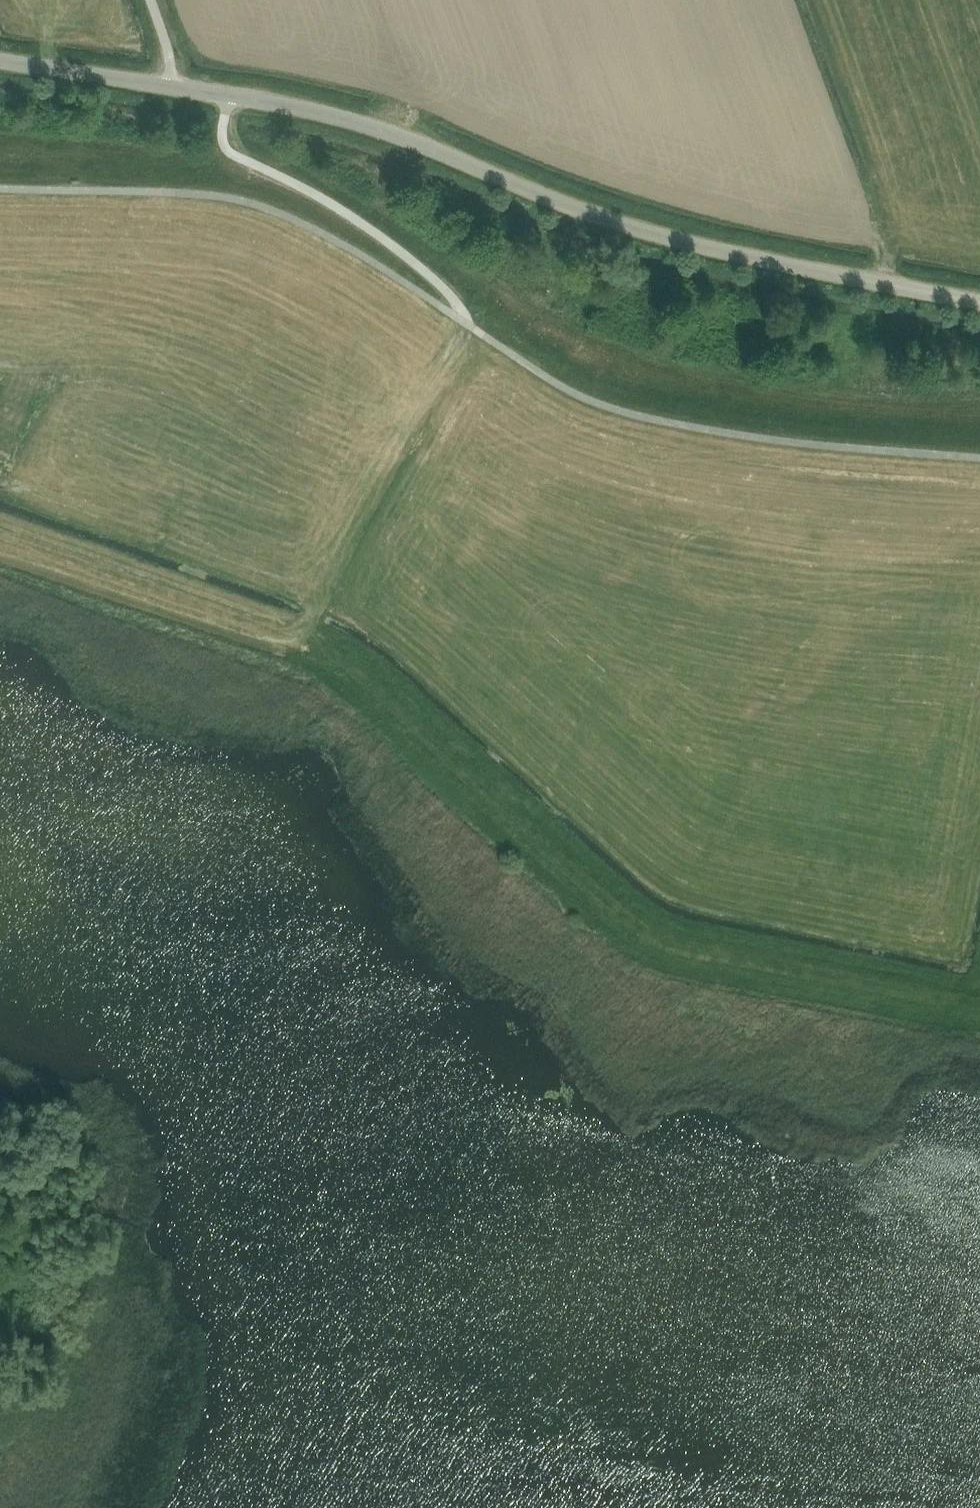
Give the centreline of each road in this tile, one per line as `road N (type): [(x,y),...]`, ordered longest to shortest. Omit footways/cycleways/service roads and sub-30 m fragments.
road 1 (unclassified): [(979,303),(662,238),(331,118),(0,63)]

